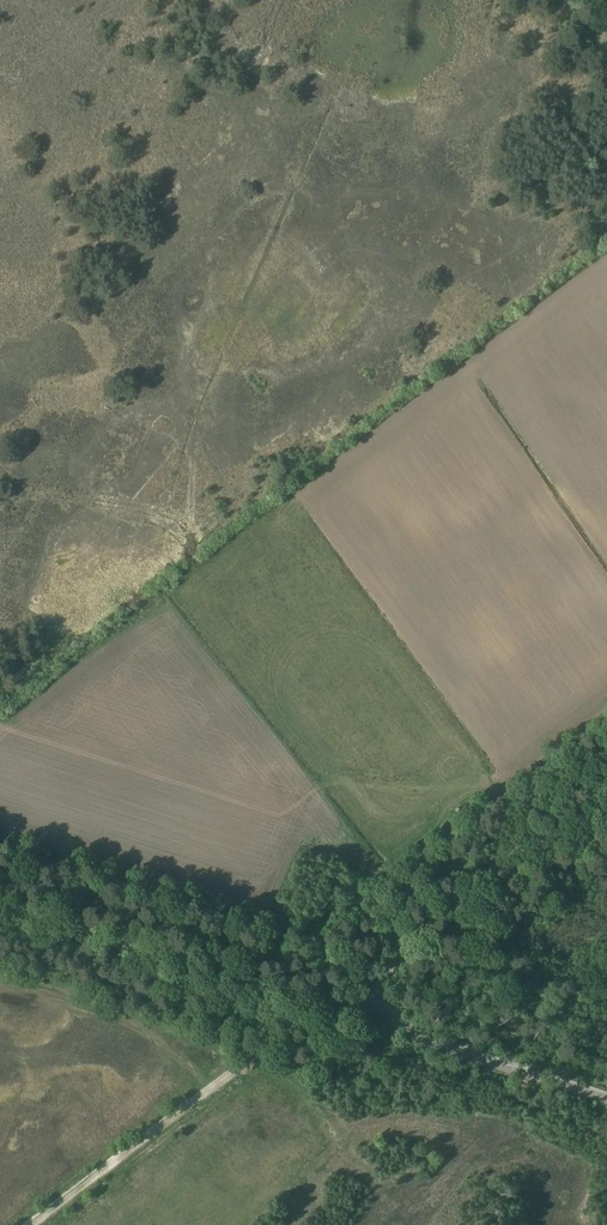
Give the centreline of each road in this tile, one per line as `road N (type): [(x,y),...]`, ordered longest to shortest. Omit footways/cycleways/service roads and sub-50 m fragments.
road 1 (tertiary): [(378,1000),(335,1007),(0,900)]
road 2 (track): [(32,1224),(307,1015),(335,1007)]
road 3 (unclassified): [(378,1000),(394,948),(606,785)]
road 4 (tertiary): [(606,1095),(415,1033),(378,1000)]

